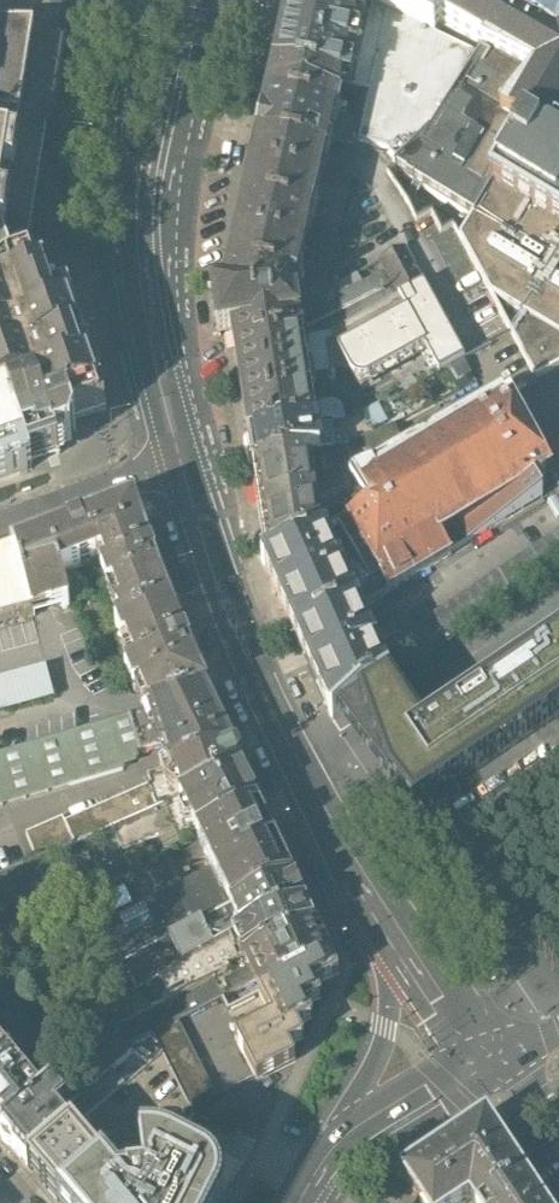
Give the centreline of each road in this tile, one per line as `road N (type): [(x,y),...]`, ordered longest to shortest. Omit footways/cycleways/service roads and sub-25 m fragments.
road 1 (tertiary): [(184,454),(226,597),(270,705),(407,938)]
road 2 (tertiary): [(184,454),(143,292),(138,216)]
road 3 (tertiary): [(138,216),(174,115),(197,17),(192,0)]
road 4 (tertiary): [(154,0),(130,122),(138,216)]
road 5 (tertiary): [(407,938),(352,1130)]
road 6 (residential): [(0,526),(184,454)]
road 7 (tertiary): [(499,1055),(352,1130)]
road 8 (tertiary): [(407,938),(444,995),(499,1055)]

